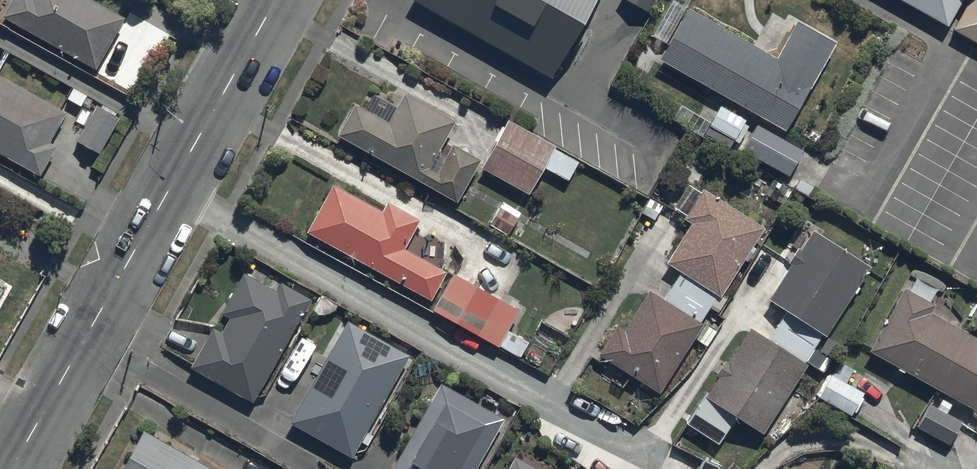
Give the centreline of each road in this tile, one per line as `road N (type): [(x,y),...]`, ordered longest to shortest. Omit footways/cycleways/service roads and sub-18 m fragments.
road 1 (residential): [(169,188),(650,456)]
road 2 (tertiary): [(169,188),(10,468)]
road 3 (tertiary): [(275,0),(169,188)]

